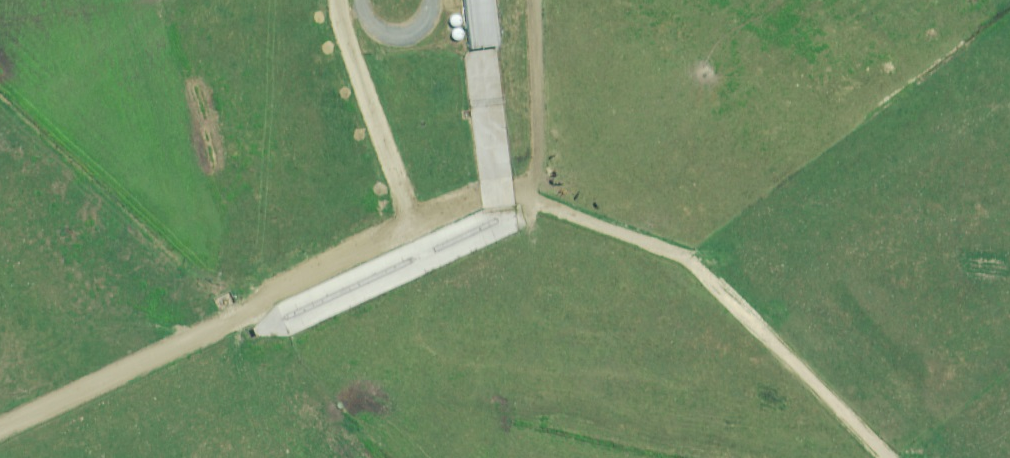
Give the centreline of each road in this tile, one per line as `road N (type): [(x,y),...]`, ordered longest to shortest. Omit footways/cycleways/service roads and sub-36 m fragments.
road 1 (track): [(905,457),(699,248),(565,198),(481,196),(359,246),(259,306),(0,428)]
road 2 (track): [(415,223),(356,0)]
road 3 (track): [(539,0),(538,197)]

